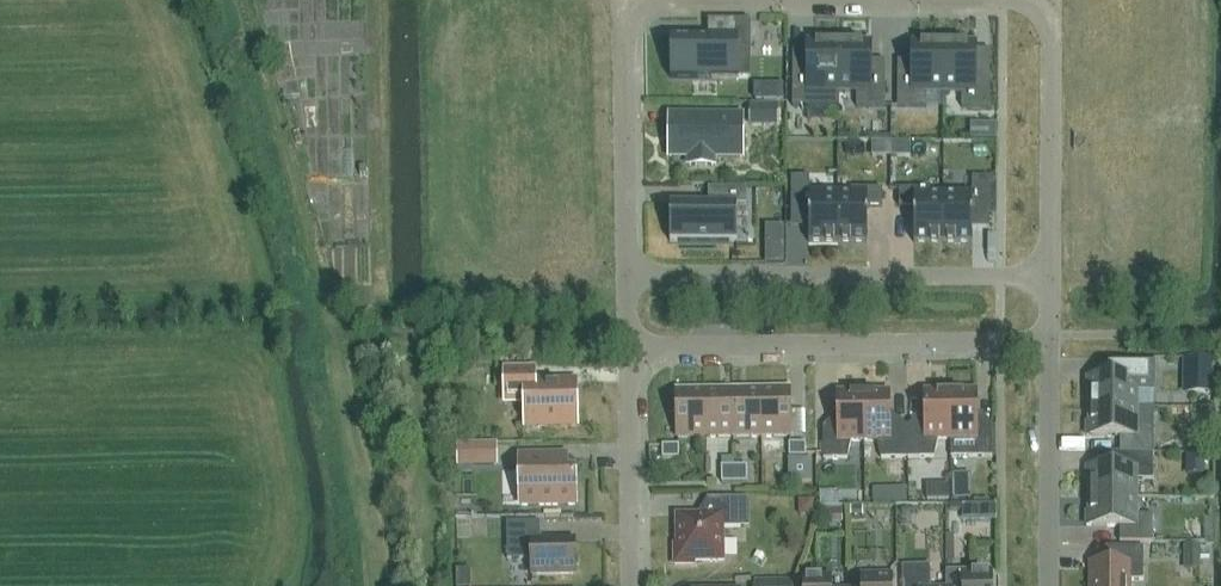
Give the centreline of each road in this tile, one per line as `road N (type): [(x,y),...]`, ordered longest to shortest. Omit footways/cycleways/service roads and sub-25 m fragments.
road 1 (residential): [(628,277),(1051,275)]
road 2 (residential): [(629,350),(1051,344)]
road 3 (residential): [(997,0),(1052,0),(1051,275)]
road 4 (residential): [(628,277),(626,0)]
road 5 (residential): [(1051,344),(1051,585)]
road 6 (residential): [(636,585),(629,350)]

